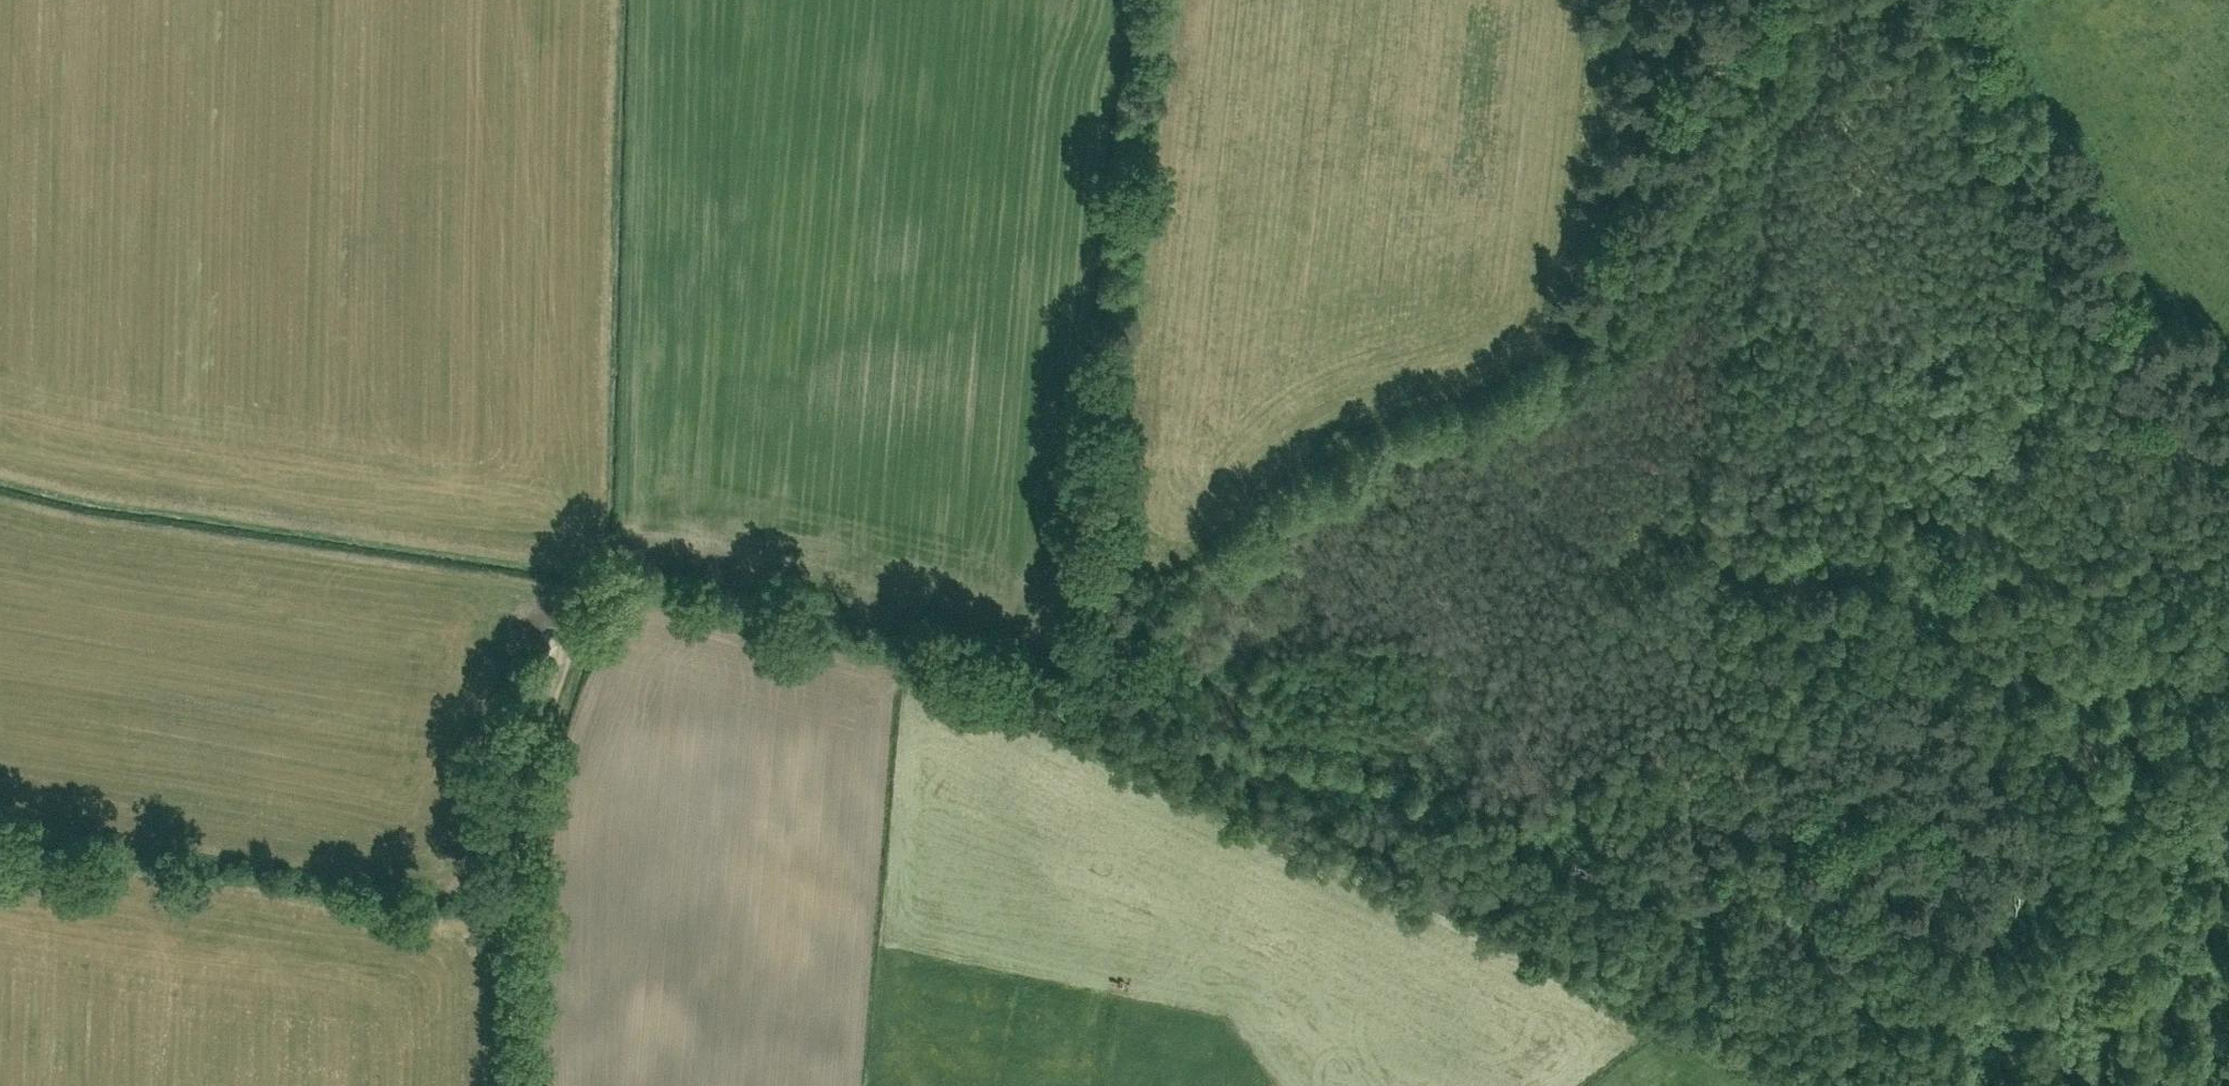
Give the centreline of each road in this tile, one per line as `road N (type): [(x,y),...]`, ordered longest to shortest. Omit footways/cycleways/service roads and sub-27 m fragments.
road 1 (track): [(519,1085),(537,765),(585,590)]

